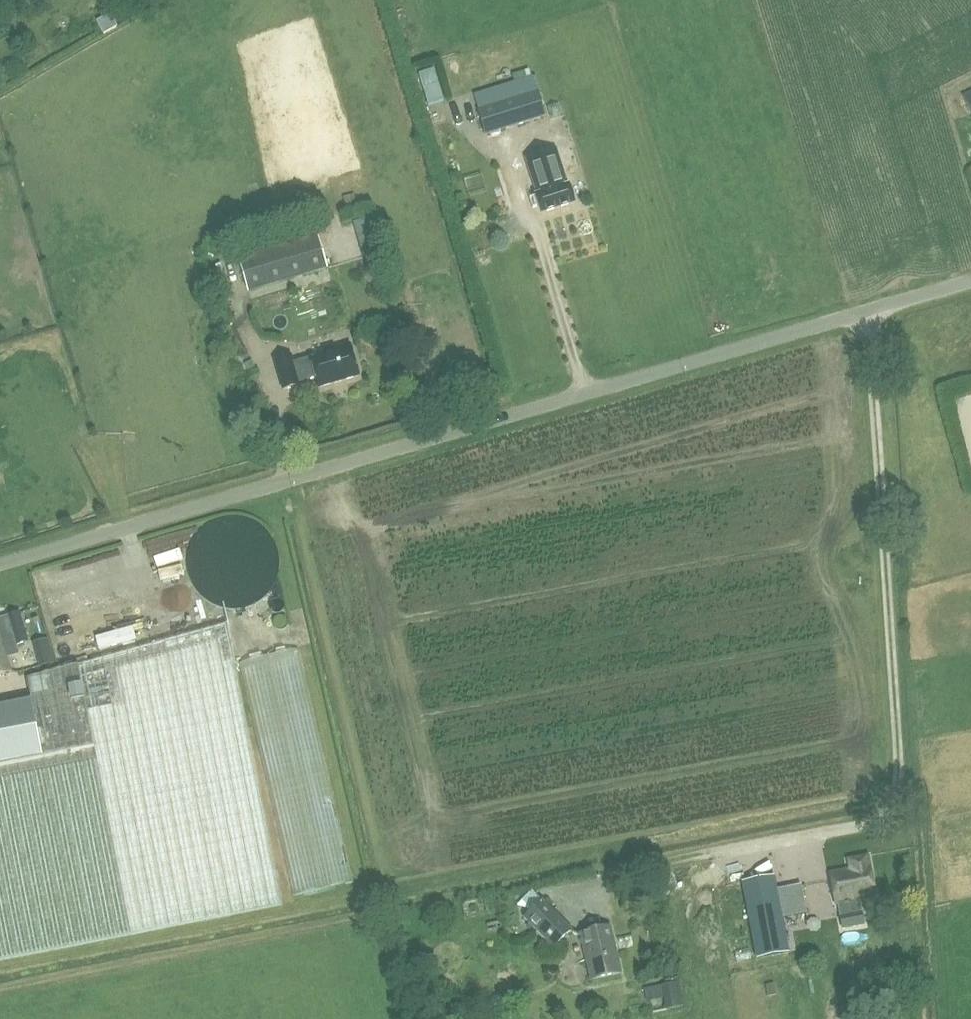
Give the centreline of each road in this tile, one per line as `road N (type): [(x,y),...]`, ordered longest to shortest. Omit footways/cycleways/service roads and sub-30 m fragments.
road 1 (unclassified): [(0,565),(970,280)]
road 2 (track): [(869,309),(897,786),(886,809)]
road 3 (track): [(886,809),(856,825),(616,873)]

